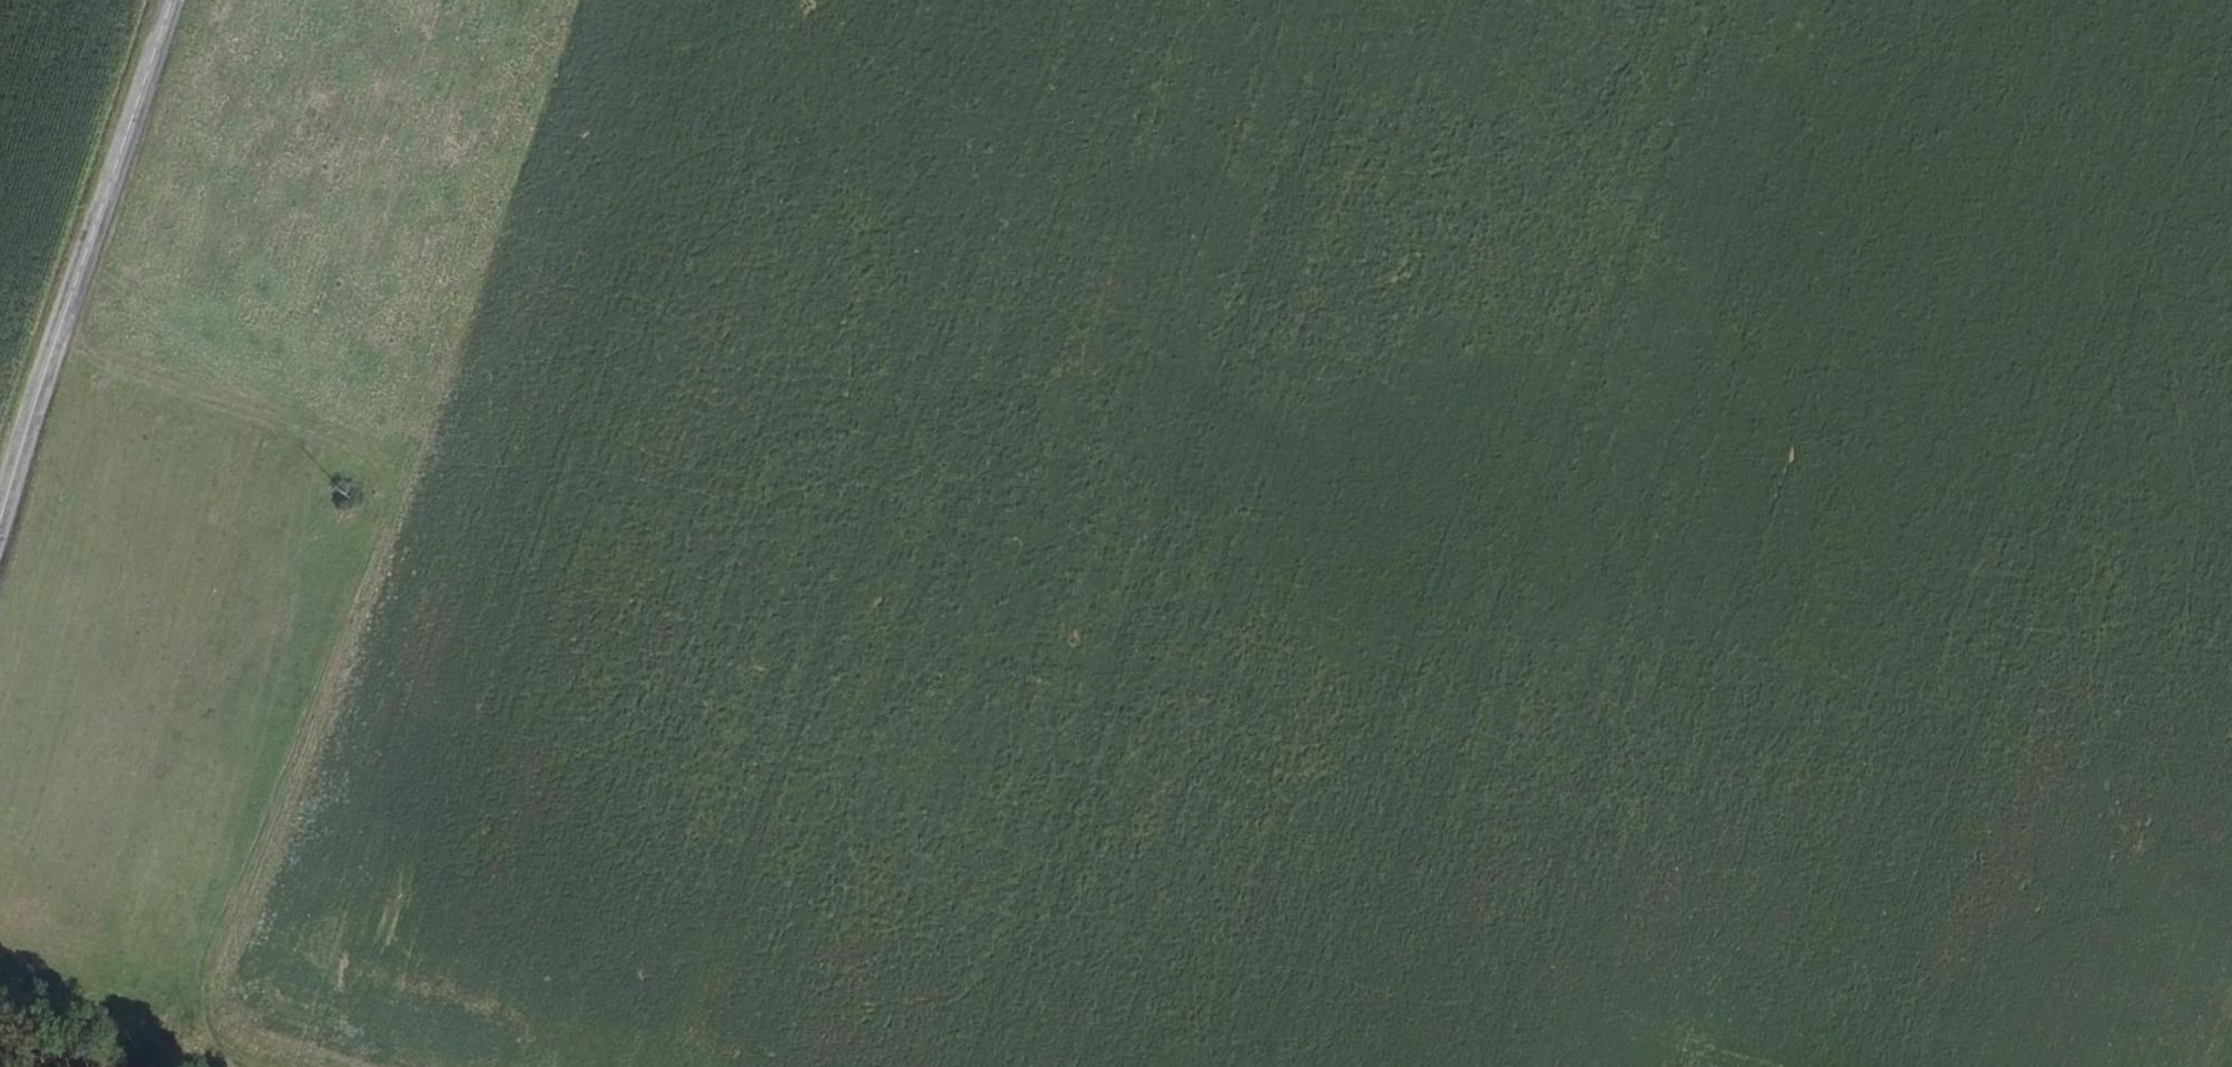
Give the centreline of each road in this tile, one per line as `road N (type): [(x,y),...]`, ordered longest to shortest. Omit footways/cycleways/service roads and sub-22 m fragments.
road 1 (tertiary): [(172,0),(0,523)]

